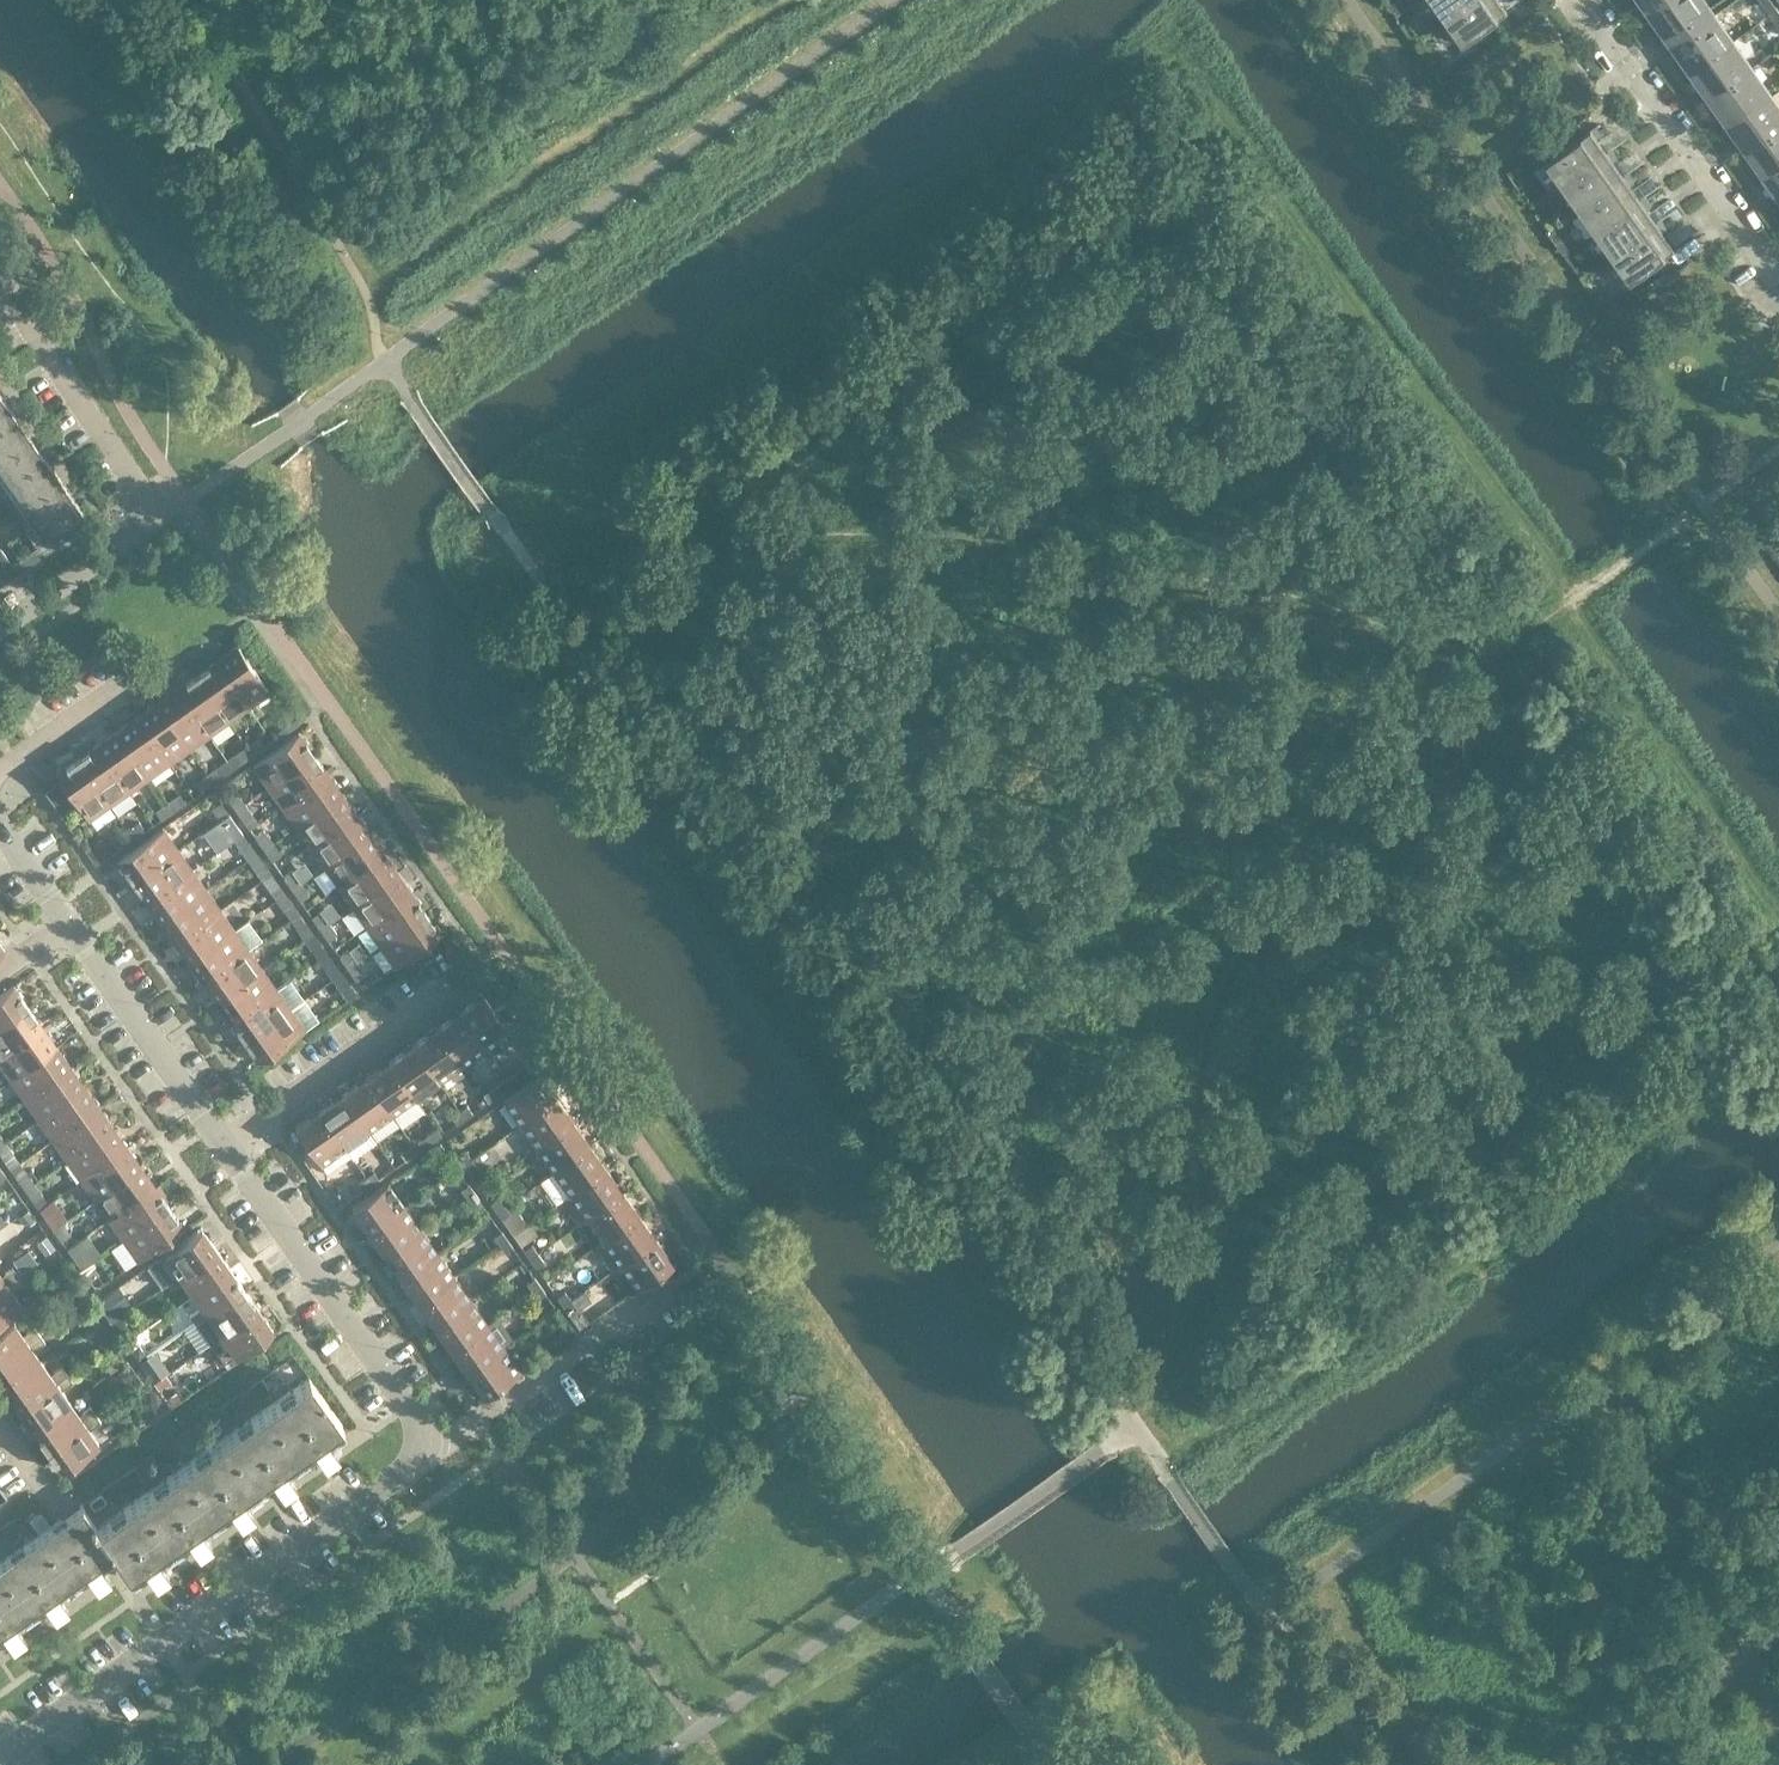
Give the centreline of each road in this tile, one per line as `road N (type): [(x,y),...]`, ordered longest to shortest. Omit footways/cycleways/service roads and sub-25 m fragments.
road 1 (residential): [(0,1755),(413,1465),(424,1445)]
road 2 (residential): [(0,637),(166,521),(0,285)]
road 3 (residential): [(424,1445),(216,1137)]
road 4 (residential): [(424,1445),(458,1437),(721,1265)]
road 5 (residential): [(1778,279),(1581,0)]
road 6 (residential): [(216,1137),(497,949)]
road 7 (residential): [(216,1137),(72,925)]
road 8 (residential): [(0,777),(129,683)]
road 9 (residential): [(72,925),(0,820)]

